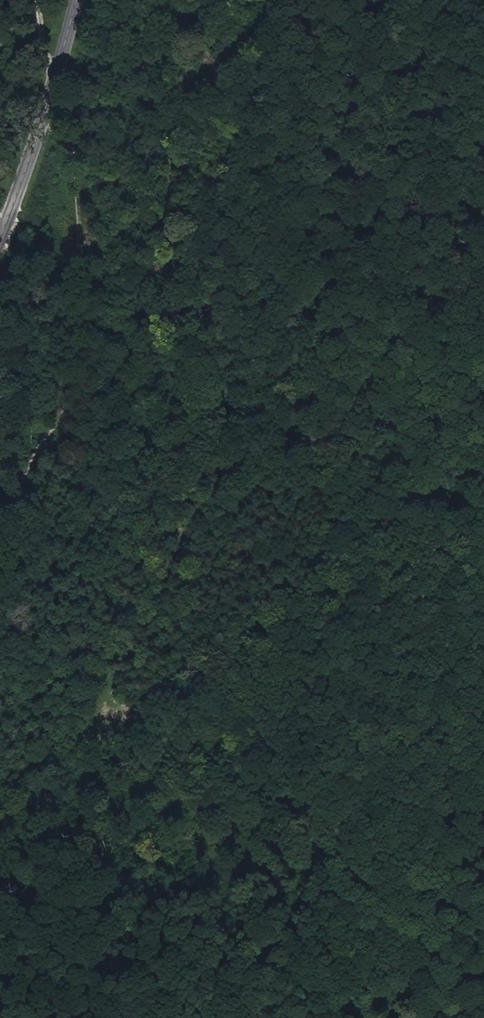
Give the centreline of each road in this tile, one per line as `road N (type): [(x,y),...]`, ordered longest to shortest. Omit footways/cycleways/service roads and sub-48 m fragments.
road 1 (tertiary): [(73,0),(0,240)]

